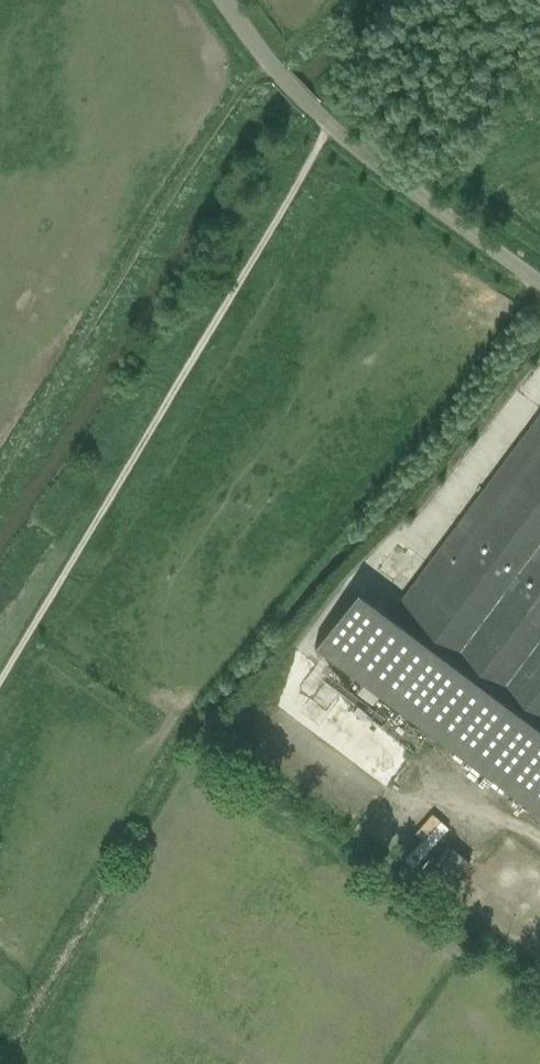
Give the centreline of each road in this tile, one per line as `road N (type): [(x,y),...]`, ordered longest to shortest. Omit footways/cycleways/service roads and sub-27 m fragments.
road 1 (track): [(0,495),(234,107),(272,67)]
road 2 (unclassified): [(539,286),(319,117),(272,67),(227,0)]

